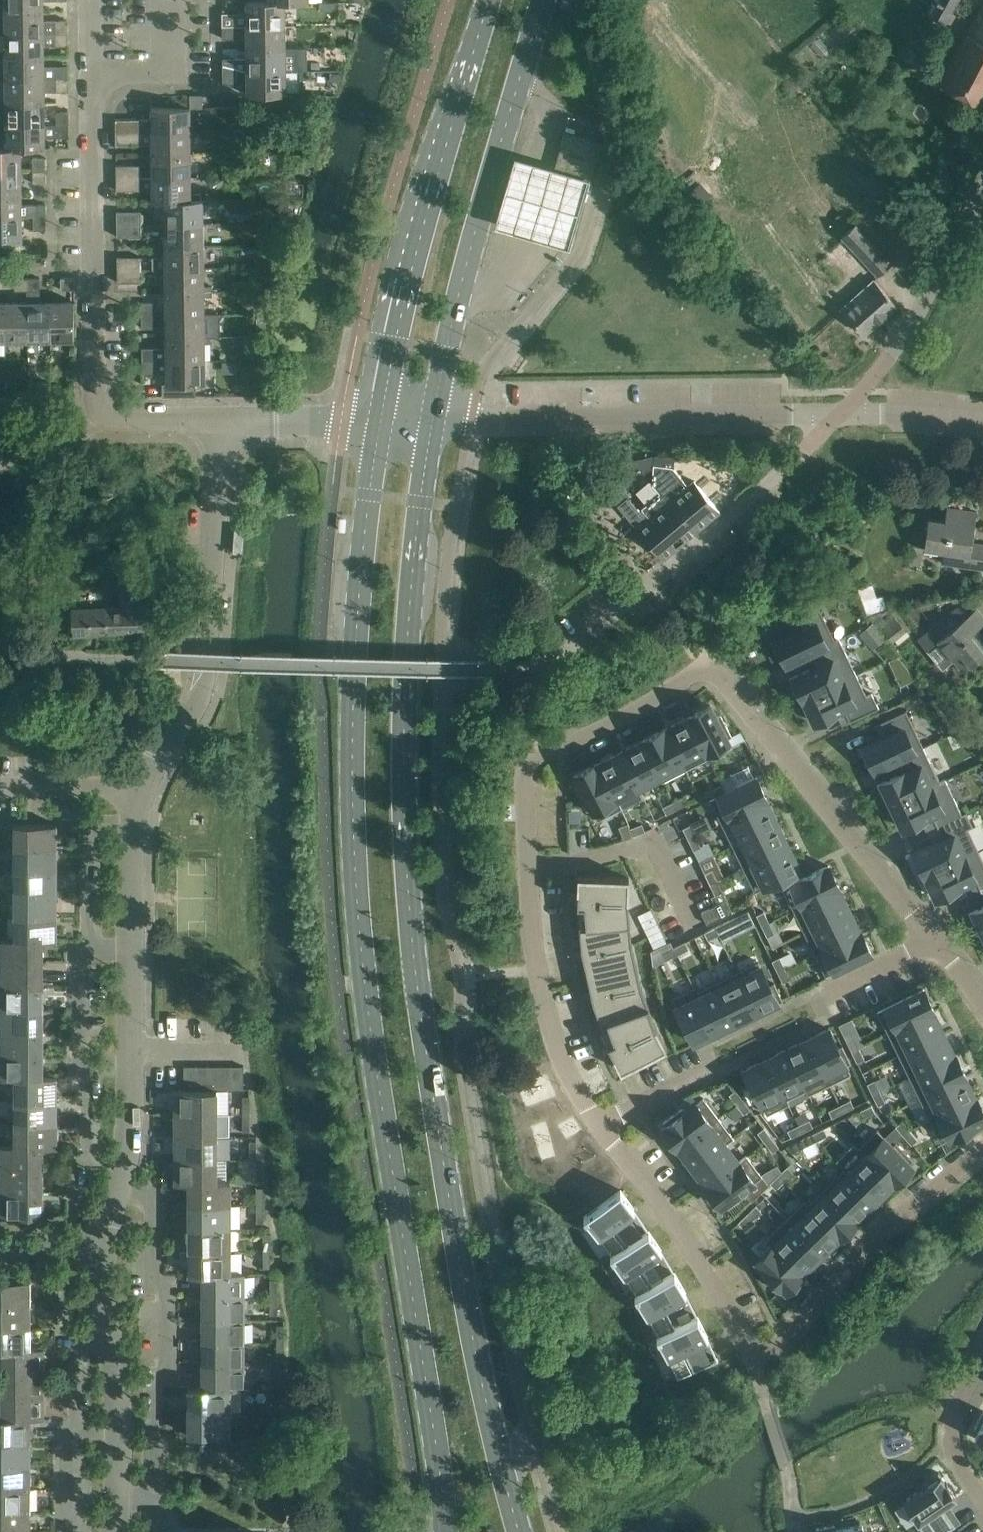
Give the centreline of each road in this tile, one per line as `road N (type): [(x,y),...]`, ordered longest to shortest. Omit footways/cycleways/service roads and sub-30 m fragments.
road 1 (residential): [(544,974),(527,790),(534,766),(552,747),(693,671),(737,686),(935,948)]
road 2 (residential): [(982,1154),(872,1242),(775,1350),(744,1338),(613,1135),(609,1116)]
road 3 (secondary): [(381,418),(353,710),(365,982)]
road 4 (secondary): [(523,1531),(468,1308),(417,978)]
road 5 (secondary): [(417,978),(406,708),(413,557),(433,417)]
road 6 (secondary): [(365,982),(444,1531)]
road 7 (residential): [(142,785),(134,821),(127,1147),(97,1249)]
road 8 (residential): [(221,420),(102,415),(94,390),(93,68)]
road 9 (secondary): [(490,0),(416,254),(381,418)]
road 10 (secondary): [(433,417),(484,194),(544,0)]
road 11 (residential): [(433,417),(843,413)]
road 12 (residential): [(221,420),(202,686),(142,785)]
road 13 (residential): [(843,413),(782,472),(556,655)]
road 14 (residential): [(609,1116),(622,1102),(935,948)]
road 15 (residential): [(97,1249),(117,1377),(113,1531)]
road 16 (residential): [(843,413),(890,357),(982,191)]
road 17 (residential): [(936,1426),(820,1477),(796,1518),(798,1531)]
road 18 (residential): [(381,418),(221,420)]
road 19 (residential): [(609,1116),(558,1044),(544,974)]
road 20 (residential): [(93,68),(169,68),(169,0)]
road 21 (residential): [(0,783),(142,785)]
road 22 (residential): [(843,413),(982,421)]

